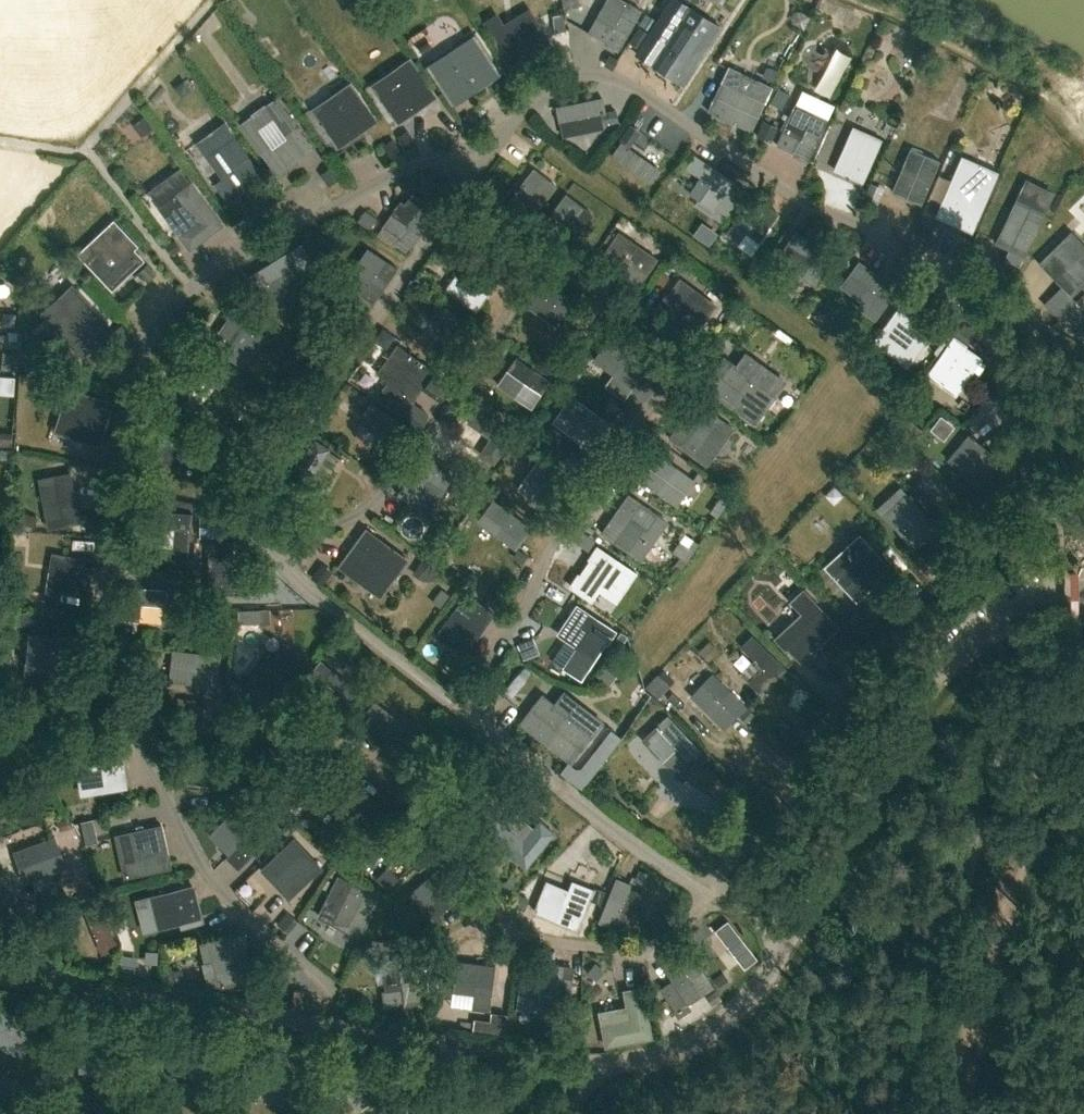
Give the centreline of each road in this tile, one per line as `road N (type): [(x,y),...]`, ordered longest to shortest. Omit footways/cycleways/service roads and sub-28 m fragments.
road 1 (track): [(1061,691),(949,1113)]

